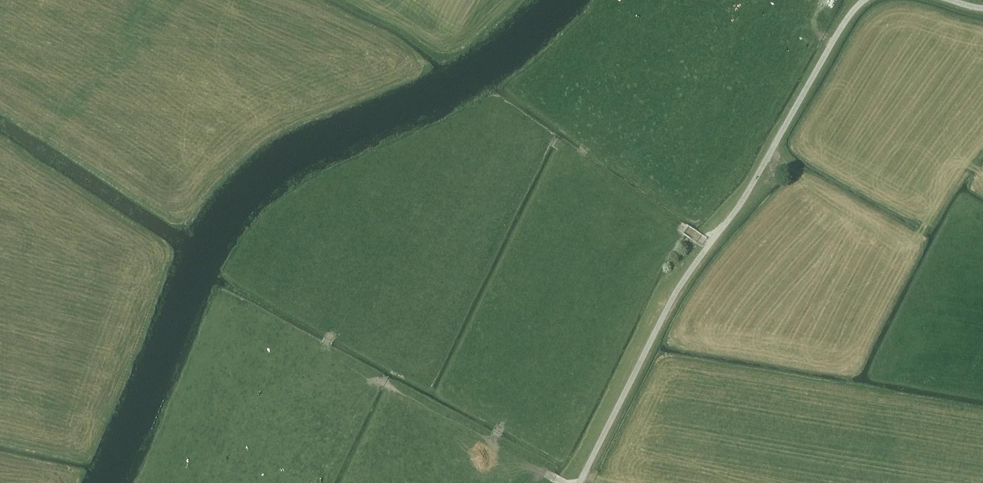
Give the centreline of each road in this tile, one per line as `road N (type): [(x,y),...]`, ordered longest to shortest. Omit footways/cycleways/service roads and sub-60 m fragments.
road 1 (unclassified): [(580,482),(671,301),(746,196),(842,25),(864,0)]

